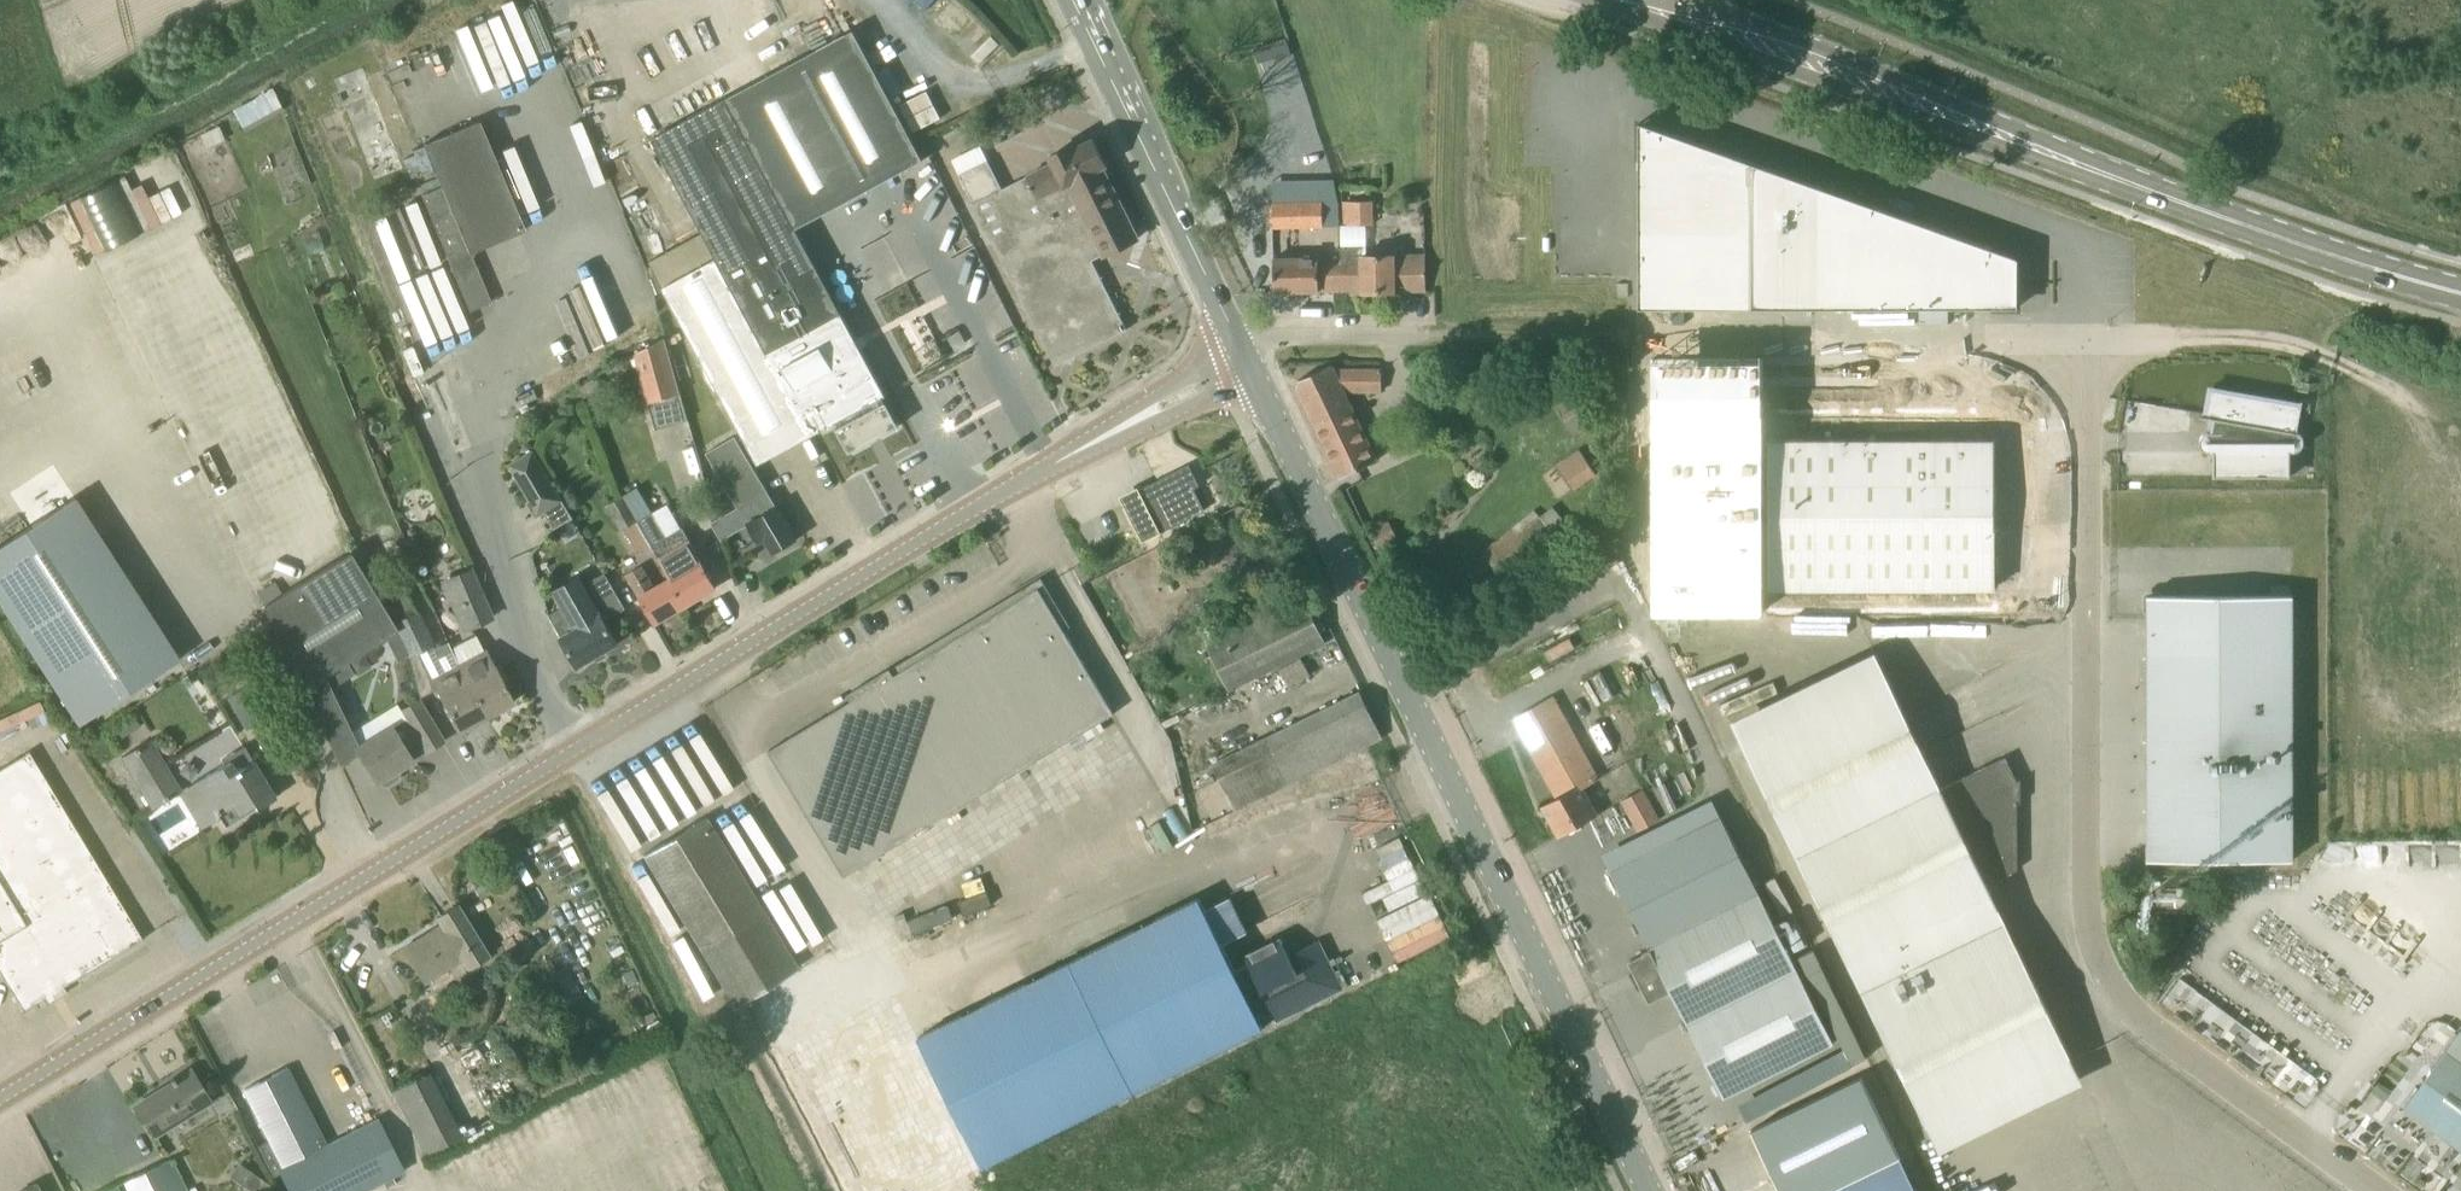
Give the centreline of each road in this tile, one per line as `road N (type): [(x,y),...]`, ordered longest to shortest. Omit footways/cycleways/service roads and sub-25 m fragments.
road 1 (secondary): [(0,1106),(921,541),(1141,416)]
road 2 (unclassified): [(2378,1190),(2150,1027),(2099,957),(2087,912),(2087,340)]
road 3 (tertiary): [(1650,1190),(1255,377)]
road 4 (primary): [(2460,293),(2331,259),(1642,0)]
road 5 (unclassified): [(1615,336),(2087,340)]
road 6 (secondary): [(1242,353),(1089,34)]
road 7 (track): [(1424,337),(1615,336)]
road 8 (unclassified): [(1242,353),(1276,341),(1424,337)]
road 9 (unclassified): [(2087,340),(2236,338)]
road 10 (secondary): [(1141,416),(1168,414),(1255,377)]
road 11 (secondary): [(1242,353),(1158,398),(1141,416)]

